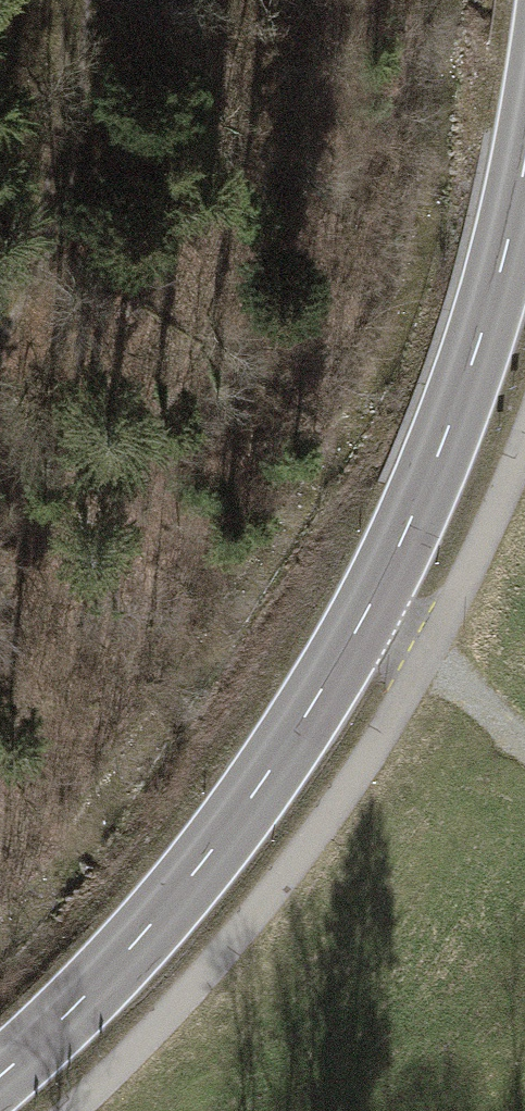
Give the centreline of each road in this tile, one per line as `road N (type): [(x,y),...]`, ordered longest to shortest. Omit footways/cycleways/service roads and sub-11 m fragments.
road 1 (tertiary): [(0,1075),(94,991),(170,903),(303,720),(360,626),(438,454),(502,271),(524,148)]
road 2 (track): [(84,0),(38,276),(0,325)]
road 3 (track): [(360,626),(426,657),(524,733)]

